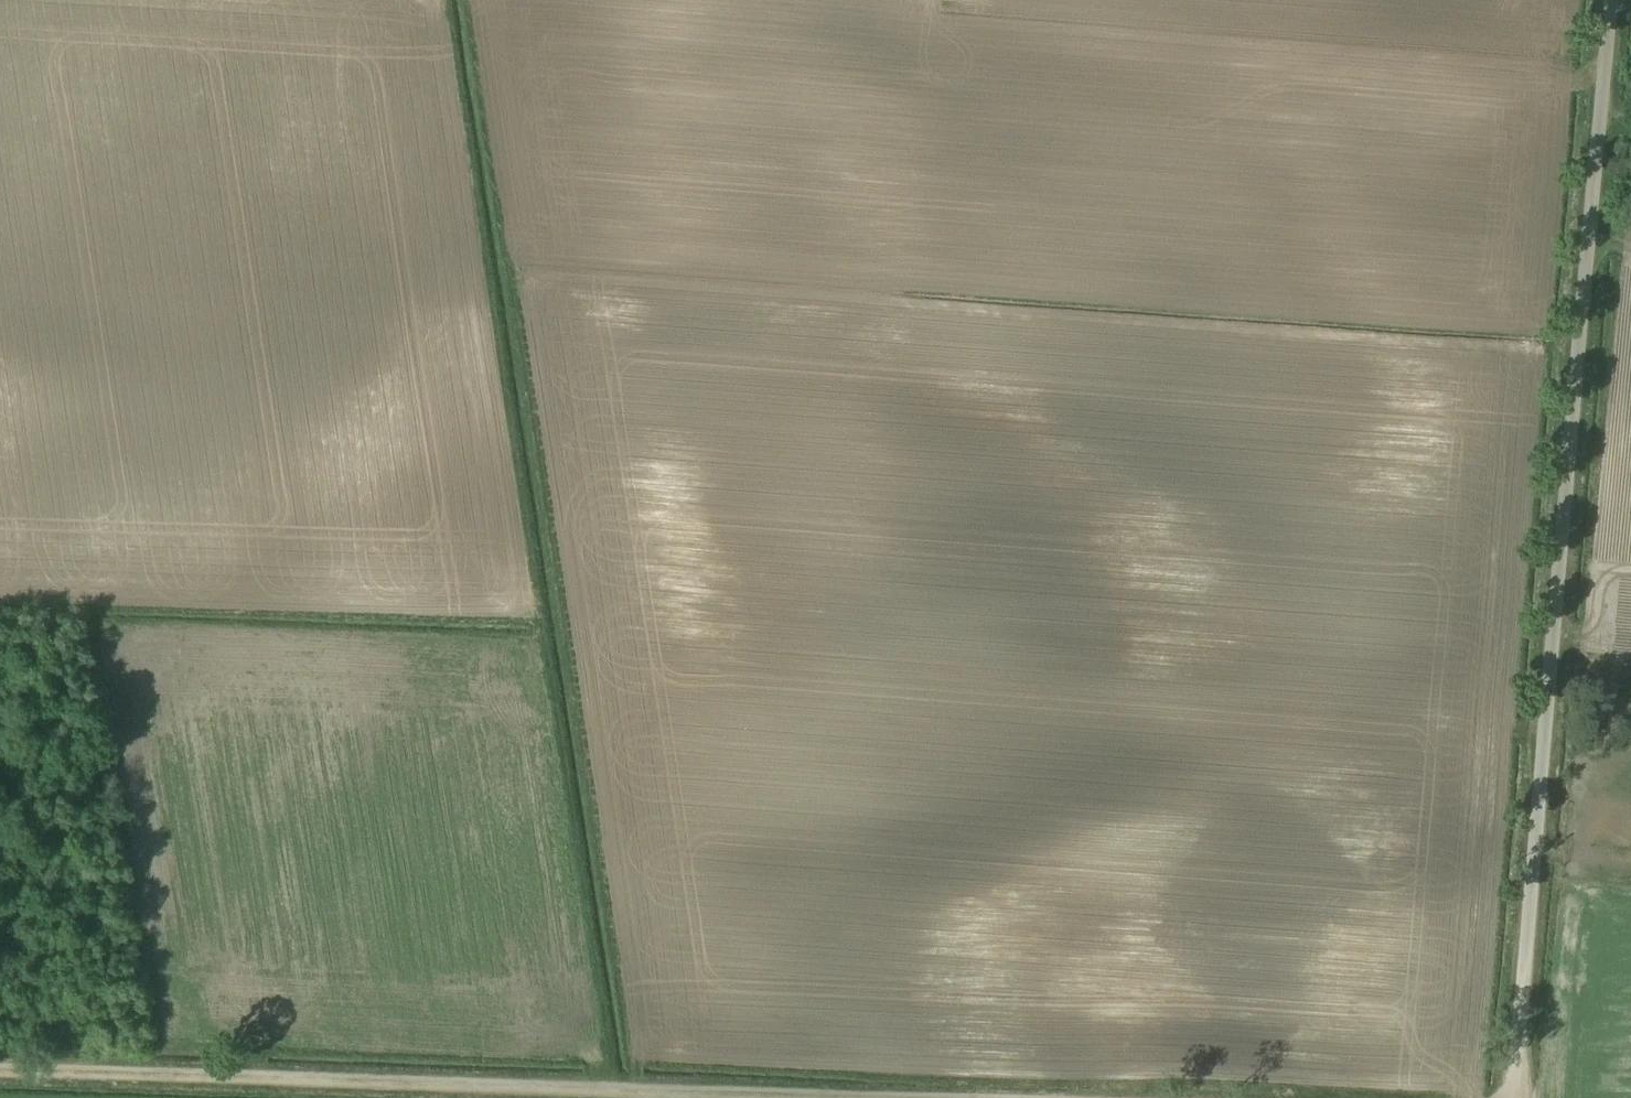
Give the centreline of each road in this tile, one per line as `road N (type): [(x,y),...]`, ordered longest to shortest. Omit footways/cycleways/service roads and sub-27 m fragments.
road 1 (unclassified): [(1511,1097),(1608,0)]
road 2 (track): [(760,1097),(0,1080)]

